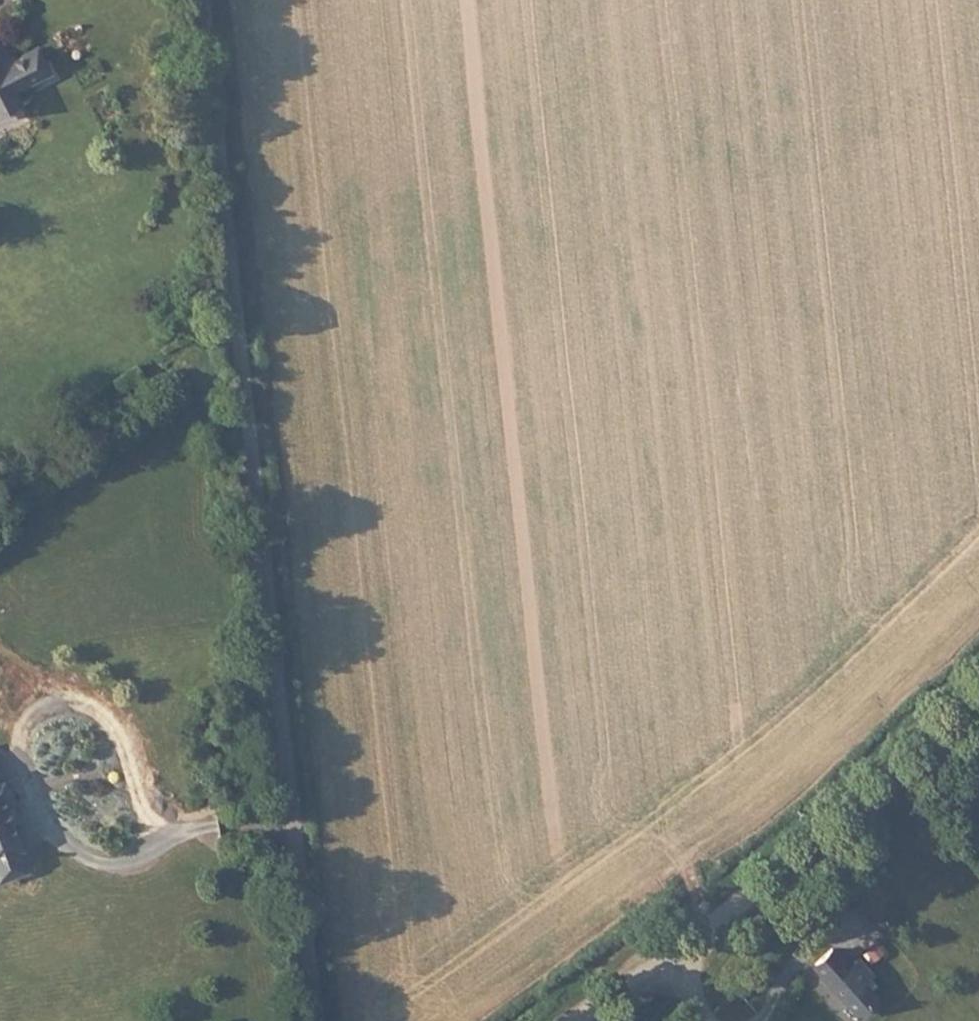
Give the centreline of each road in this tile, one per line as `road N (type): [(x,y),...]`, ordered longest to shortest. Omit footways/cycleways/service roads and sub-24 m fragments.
road 1 (unclassified): [(203,0),(318,1020)]
road 2 (tertiary): [(567,1020),(674,958),(978,686)]

